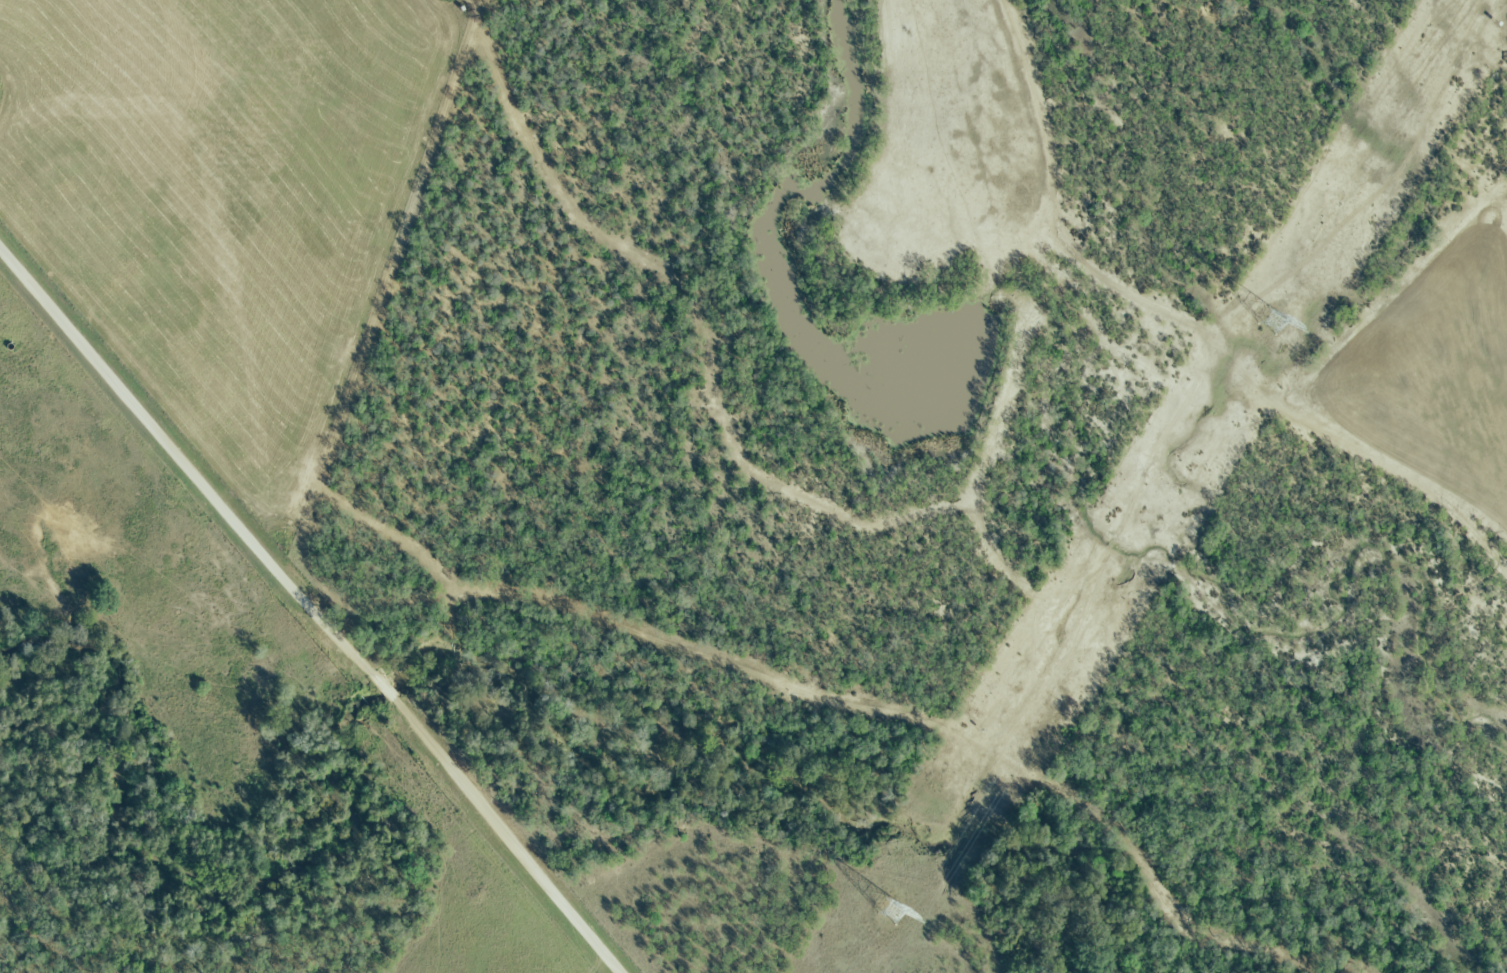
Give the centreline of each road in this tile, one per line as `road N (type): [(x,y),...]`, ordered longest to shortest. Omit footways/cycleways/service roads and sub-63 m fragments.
road 1 (residential): [(619,972),(0,245)]

